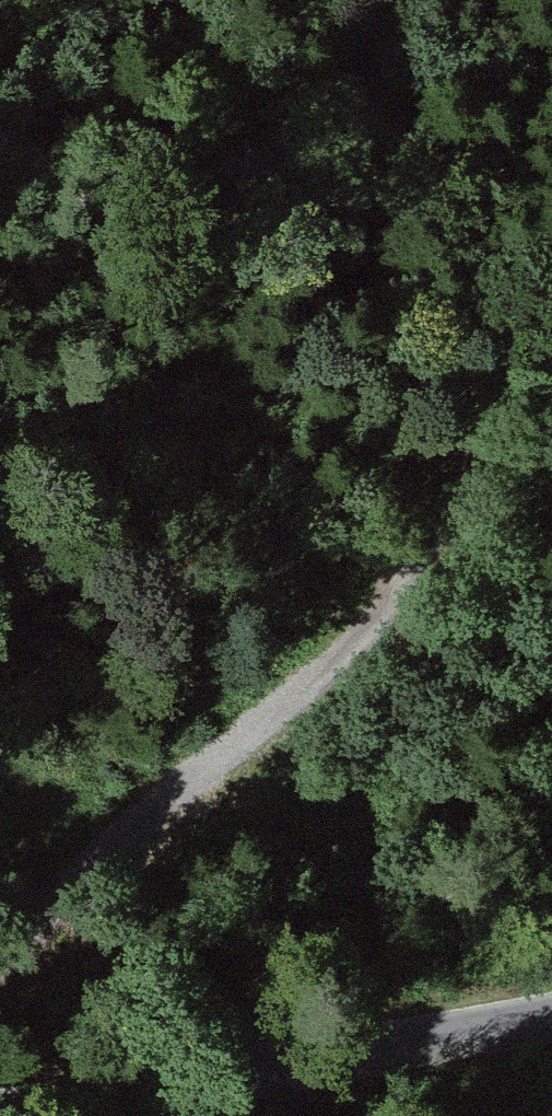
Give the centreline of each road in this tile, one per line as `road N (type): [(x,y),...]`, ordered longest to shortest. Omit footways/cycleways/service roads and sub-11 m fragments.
road 1 (track): [(399,592),(394,396),(356,0)]
road 2 (tertiary): [(551,1027),(0,1113)]
road 3 (track): [(0,977),(112,854),(399,592)]
road 4 (track): [(399,592),(439,525),(495,368),(551,284)]

